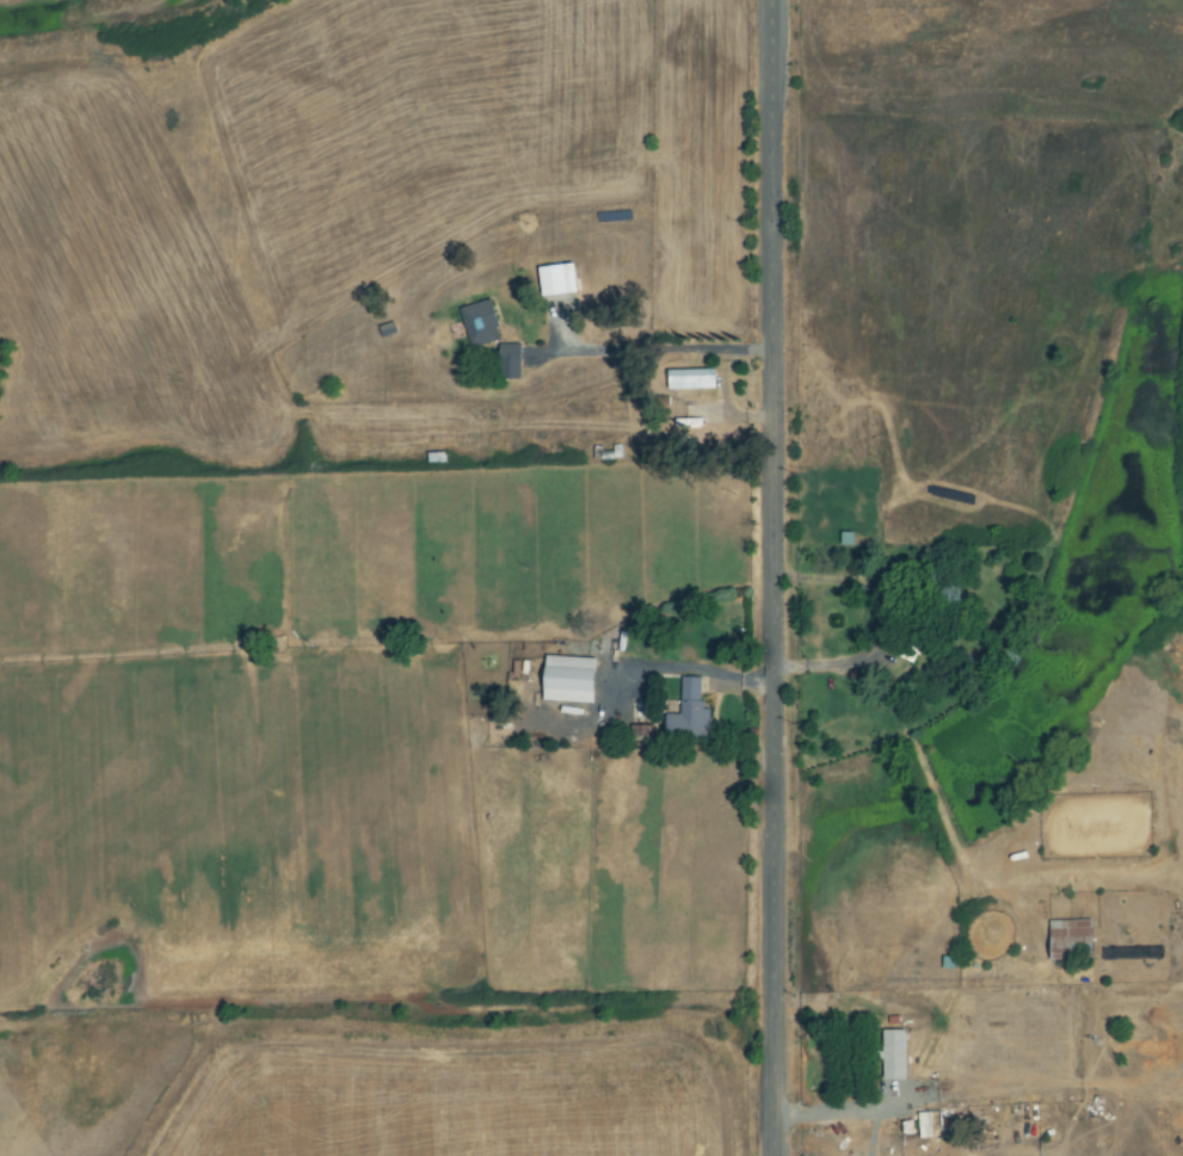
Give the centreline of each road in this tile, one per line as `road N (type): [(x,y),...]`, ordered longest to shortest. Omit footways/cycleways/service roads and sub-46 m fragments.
road 1 (residential): [(772,1155),(770,0)]
road 2 (residential): [(772,383),(0,392)]

